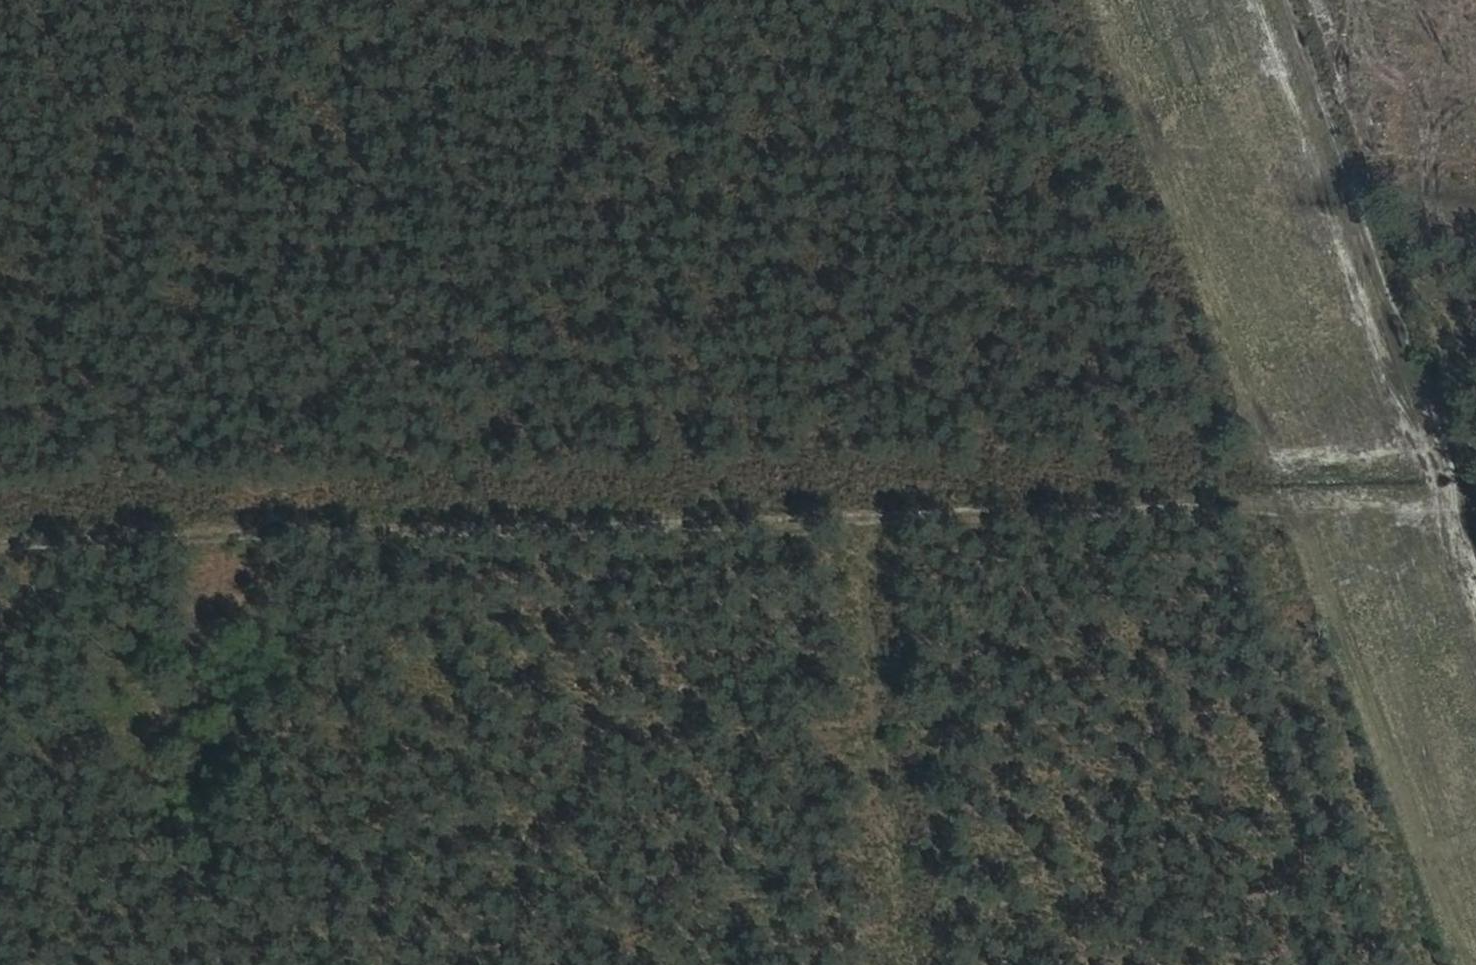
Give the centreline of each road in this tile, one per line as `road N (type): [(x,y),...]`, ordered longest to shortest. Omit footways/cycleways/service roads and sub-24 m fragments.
road 1 (track): [(1199,0),(1475,721)]

